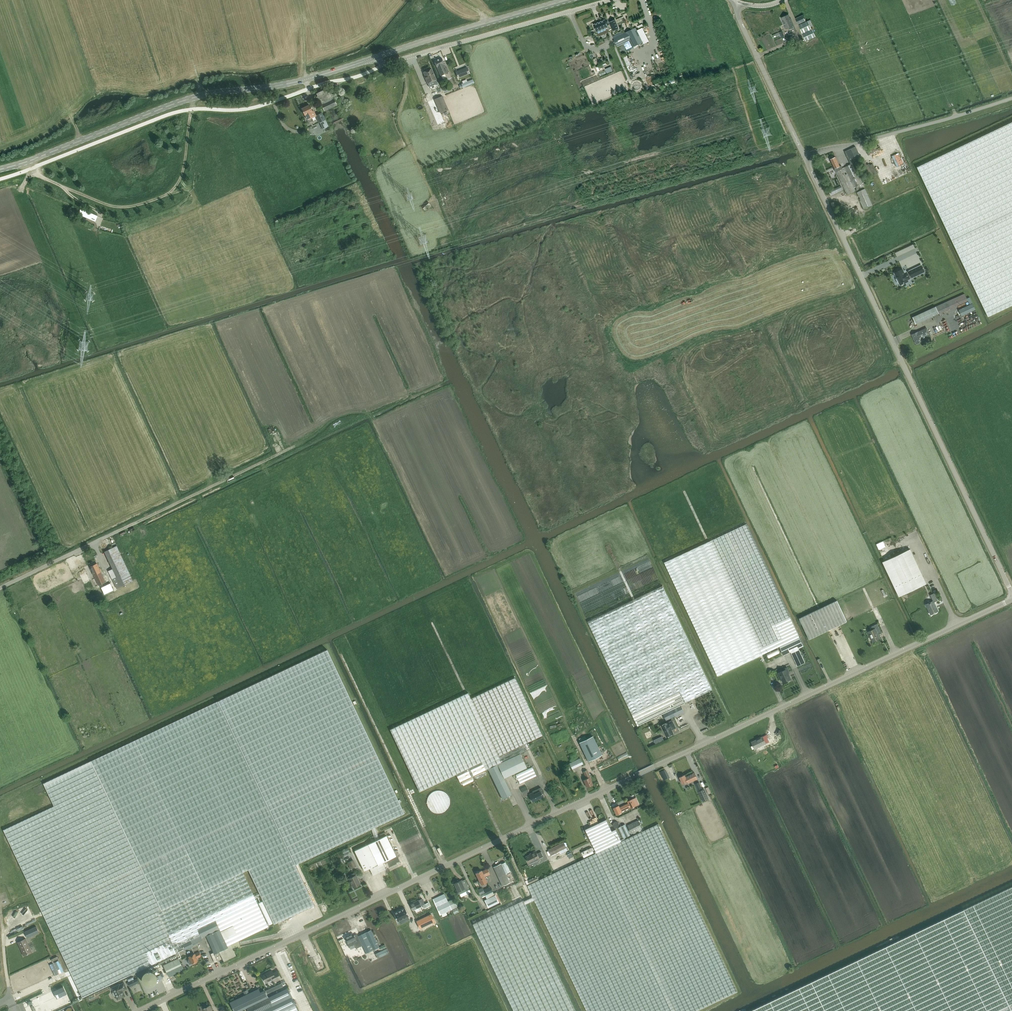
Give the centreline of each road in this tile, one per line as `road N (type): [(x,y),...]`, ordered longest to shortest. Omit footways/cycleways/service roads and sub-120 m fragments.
road 1 (unclassified): [(139,1010),(1011,600)]
road 2 (unclassified): [(1011,591),(804,155)]
road 3 (secondary): [(0,169),(194,97),(368,60)]
road 4 (unclassified): [(368,60),(390,62),(609,0)]
road 5 (track): [(29,168),(116,206),(157,199),(184,167),(192,109)]
road 6 (unclassified): [(804,155),(1011,98)]
road 7 (secondary): [(368,60),(564,0)]
road 8 (unclassified): [(804,155),(740,22),(738,1)]
road 9 (unclassified): [(0,588),(120,530)]

